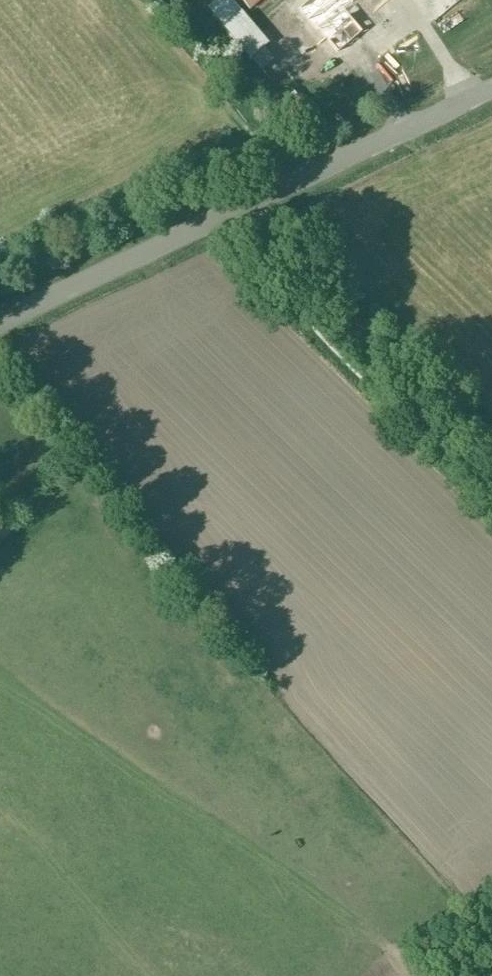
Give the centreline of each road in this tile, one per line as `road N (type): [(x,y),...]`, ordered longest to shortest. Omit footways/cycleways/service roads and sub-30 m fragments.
road 1 (unclassified): [(0,323),(491,88)]

